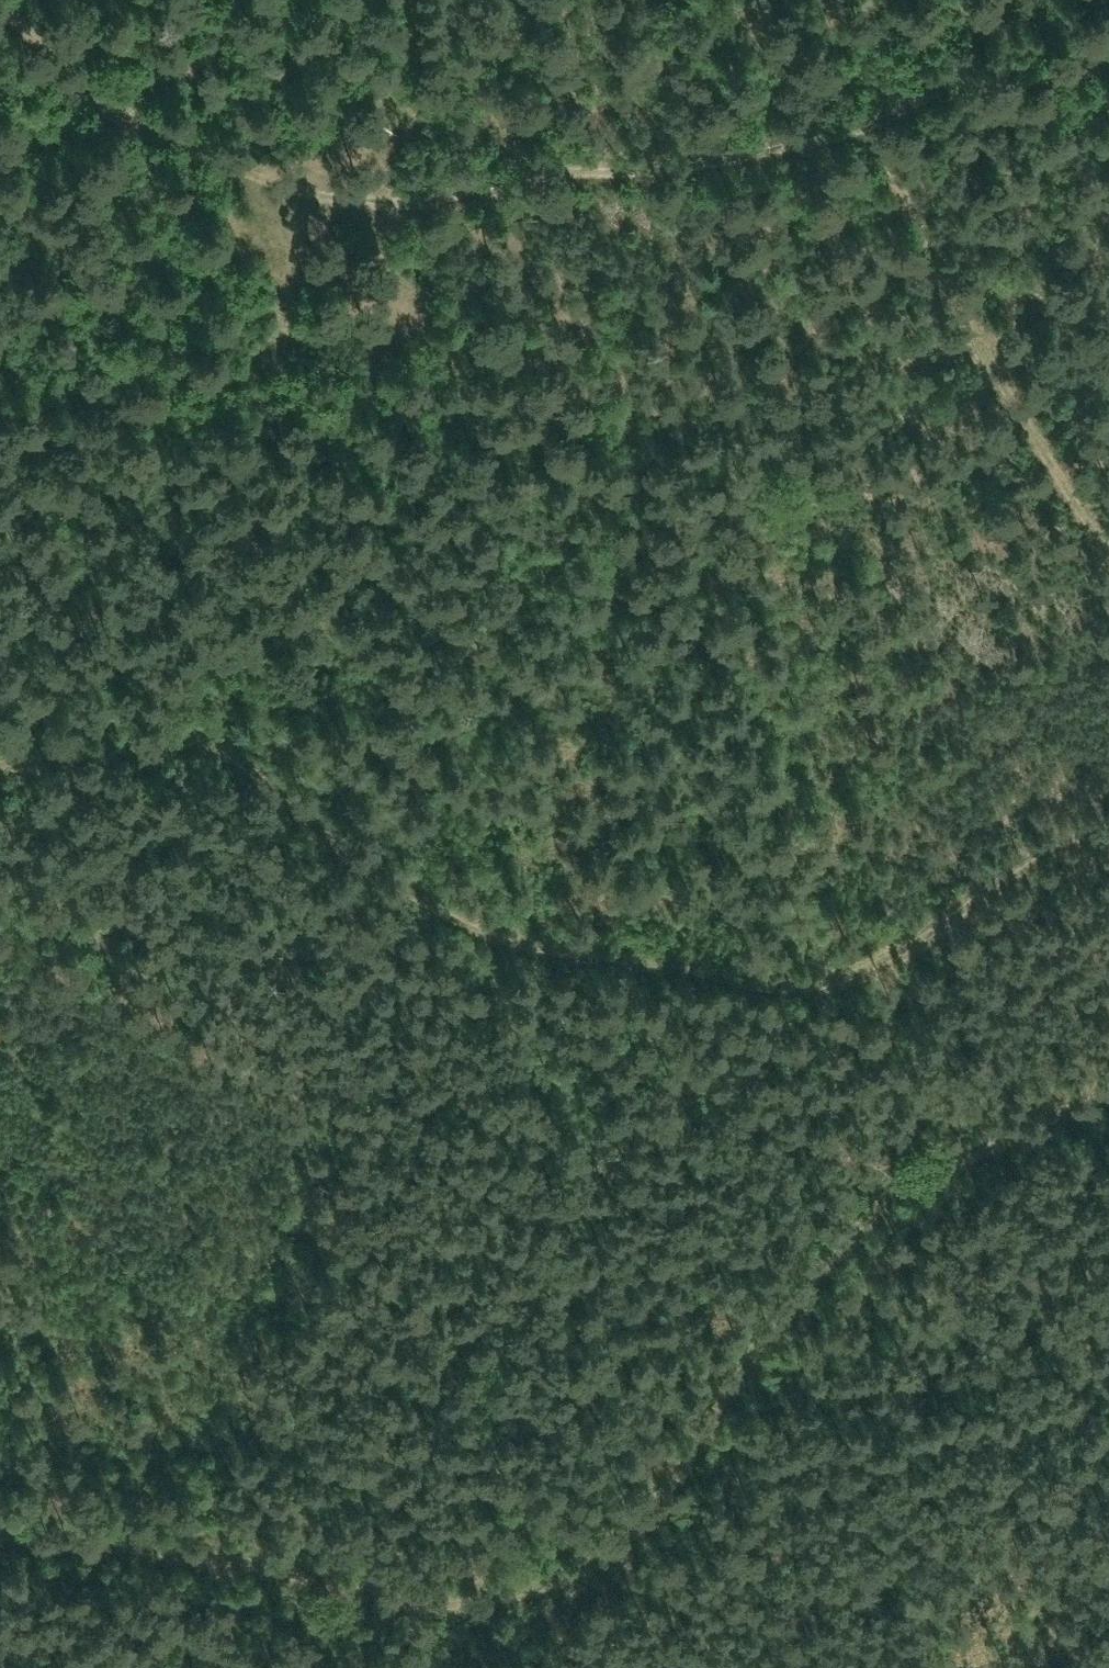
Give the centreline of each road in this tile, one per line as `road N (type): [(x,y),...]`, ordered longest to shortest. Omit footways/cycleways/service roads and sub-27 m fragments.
road 1 (track): [(0,1561),(160,1602),(295,1606),(453,1603),(600,1571),(833,1245),(912,1178),(1013,1134),(1108,1110)]
road 2 (track): [(0,799),(219,755),(349,840),(489,955),(565,961),(769,1003),(824,997),(886,969),(1031,856),(1088,840),(1108,842)]
road 3 (track): [(0,25),(149,126),(258,164),(420,205),(565,174),(791,150),(852,132)]
road 4 (track): [(852,132),(1108,549)]
road 5 (track): [(1108,67),(1025,76),(852,132)]

